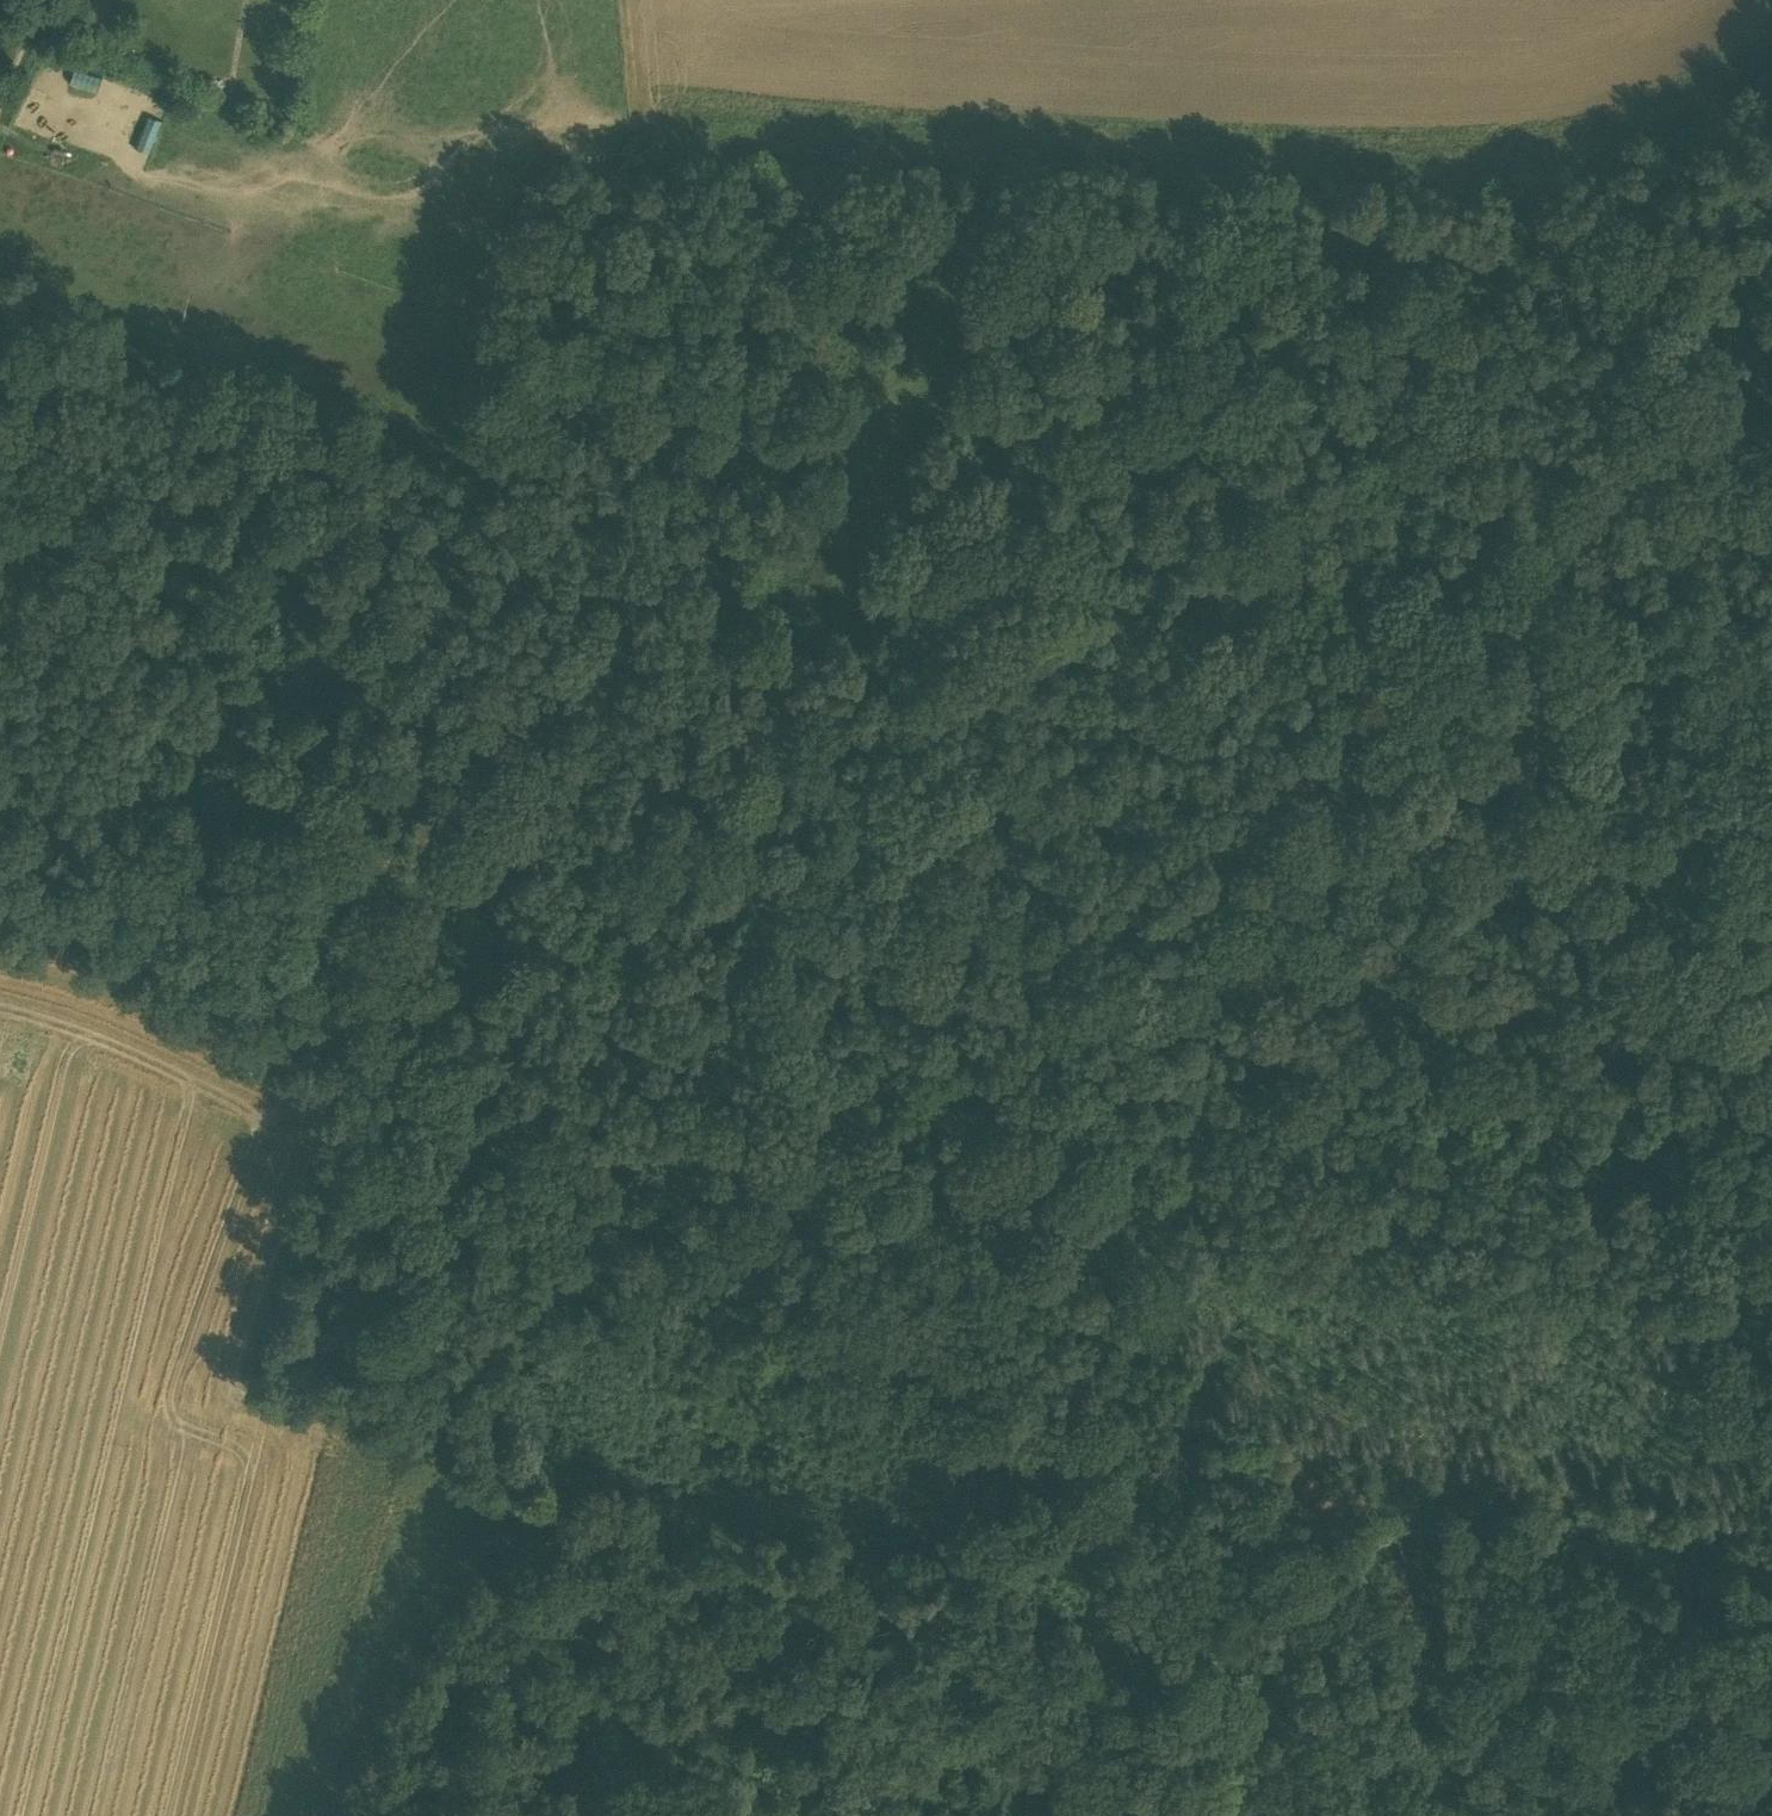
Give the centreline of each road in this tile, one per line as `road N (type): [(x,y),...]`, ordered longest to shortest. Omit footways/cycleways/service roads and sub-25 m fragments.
road 1 (track): [(1493,1815),(508,1124),(444,1086),(154,956),(0,922)]
road 2 (track): [(812,1815),(1040,1494)]

